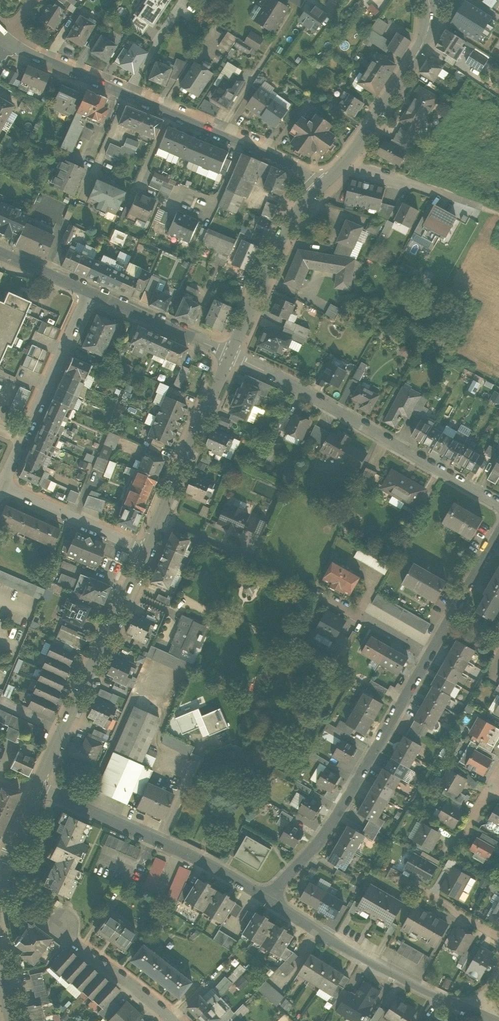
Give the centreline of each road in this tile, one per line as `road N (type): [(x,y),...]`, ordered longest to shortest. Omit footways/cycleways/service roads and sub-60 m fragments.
road 1 (residential): [(8,42),(293,165),(320,187)]
road 2 (residential): [(231,354),(498,506)]
road 3 (residential): [(265,897),(324,834),(426,654)]
road 4 (secondary): [(34,786),(146,551)]
road 5 (residential): [(34,786),(219,868),(265,897)]
road 6 (residential): [(265,897),(374,965),(477,1014)]
road 7 (secondary): [(146,551),(231,354)]
road 8 (secondary): [(231,354),(288,223),(320,187)]
road 9 (secondary): [(347,160),(424,43),(428,0)]
road 10 (residential): [(23,438),(88,292)]
road 11 (residential): [(146,551),(2,487)]
road 12 (residential): [(231,354),(88,292)]
road 13 (residential): [(171,1020),(62,928)]
road 14 (residential): [(321,594),(426,654)]

